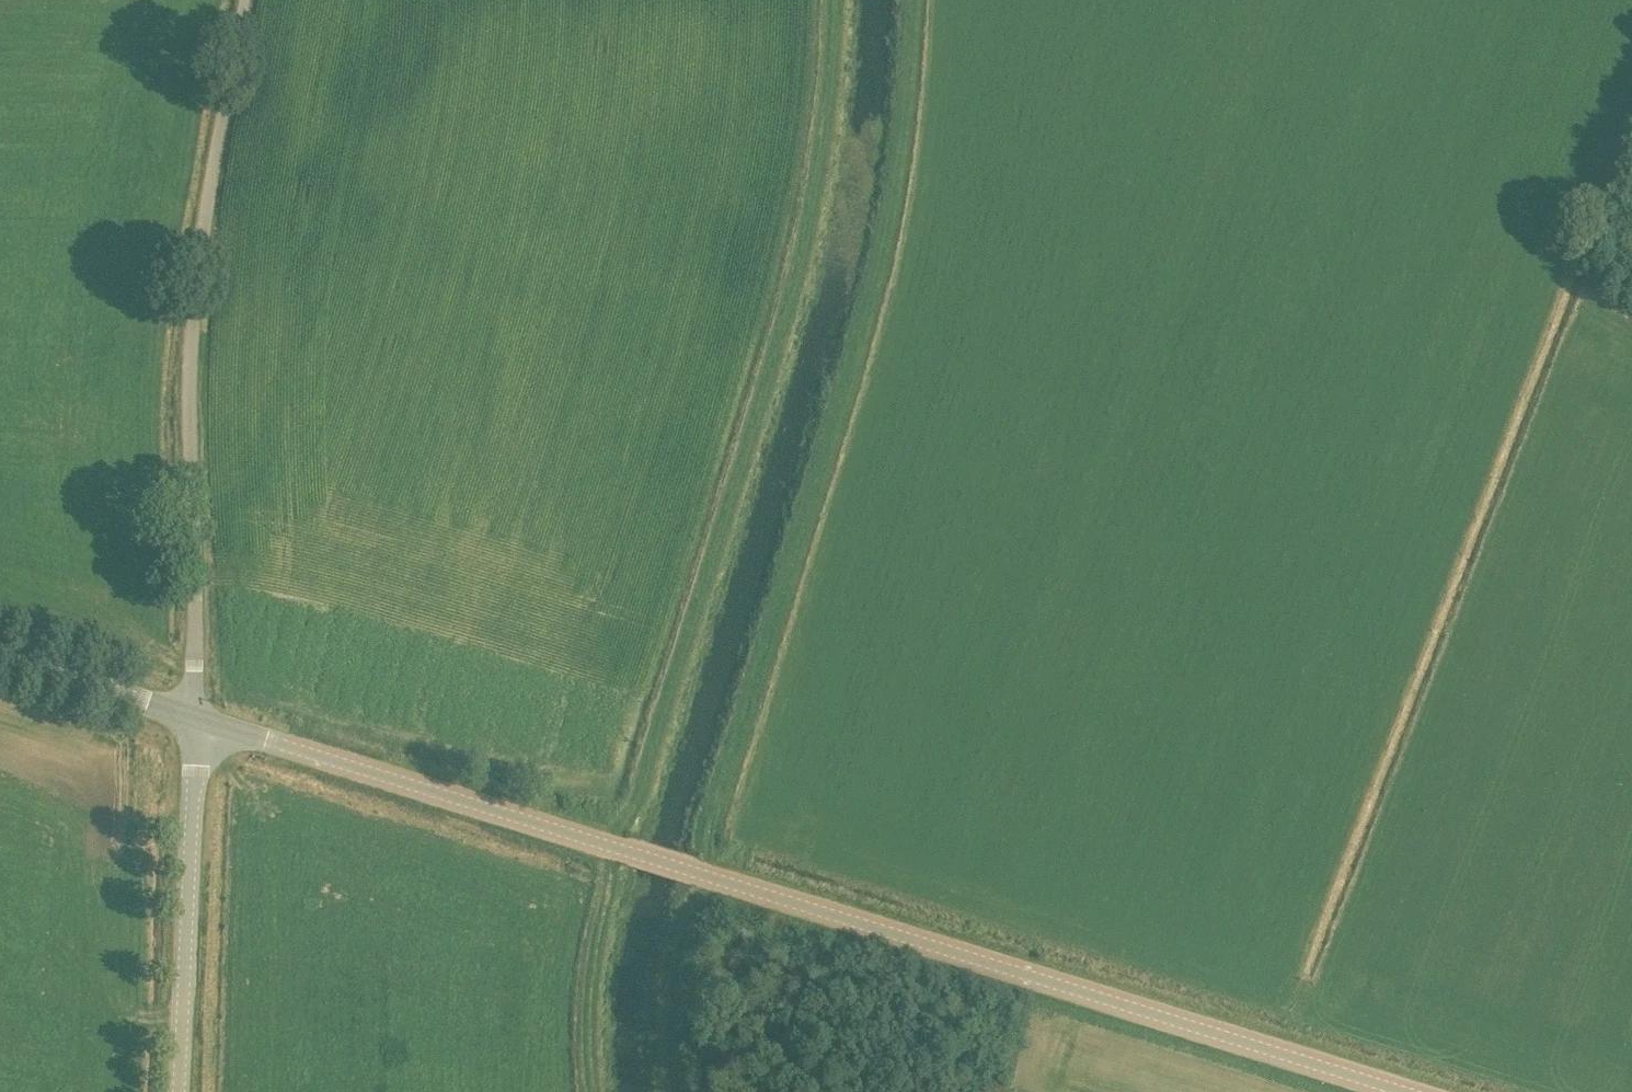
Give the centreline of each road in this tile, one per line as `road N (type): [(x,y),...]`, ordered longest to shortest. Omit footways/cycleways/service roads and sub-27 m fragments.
road 1 (tertiary): [(1408,1091),(194,718)]
road 2 (unclassified): [(194,718),(196,290),(247,0)]
road 3 (tertiary): [(180,1091),(194,718)]
road 4 (tertiary): [(194,718),(0,651)]

